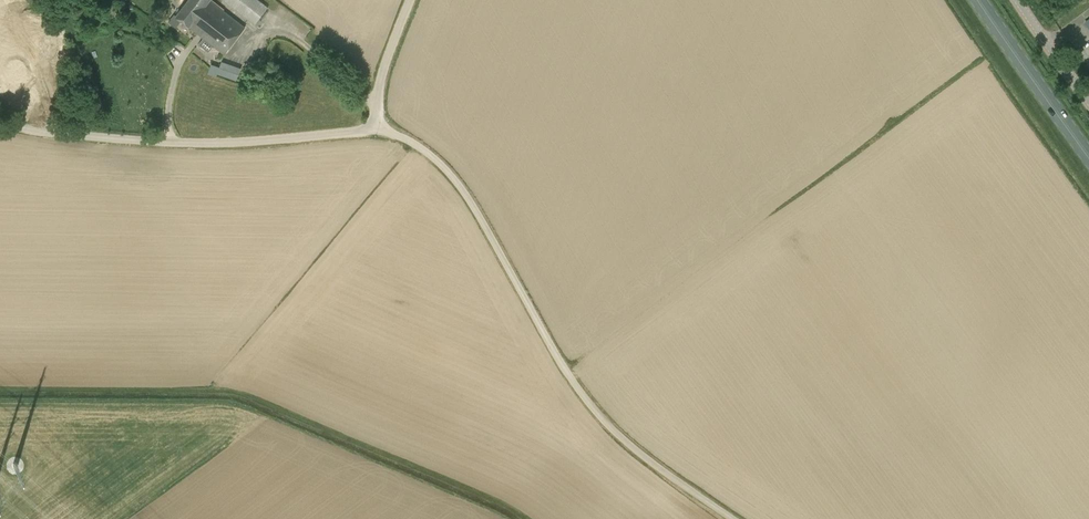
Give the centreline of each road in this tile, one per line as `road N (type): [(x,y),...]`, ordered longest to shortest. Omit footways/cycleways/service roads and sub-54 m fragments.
road 1 (unclassified): [(733,518),(594,410),(466,194),(420,147),(377,129)]
road 2 (unclassified): [(0,123),(194,143),(377,129)]
road 3 (primary): [(1088,158),(977,0)]
road 4 (unclassified): [(377,129),(378,77),(410,0)]

